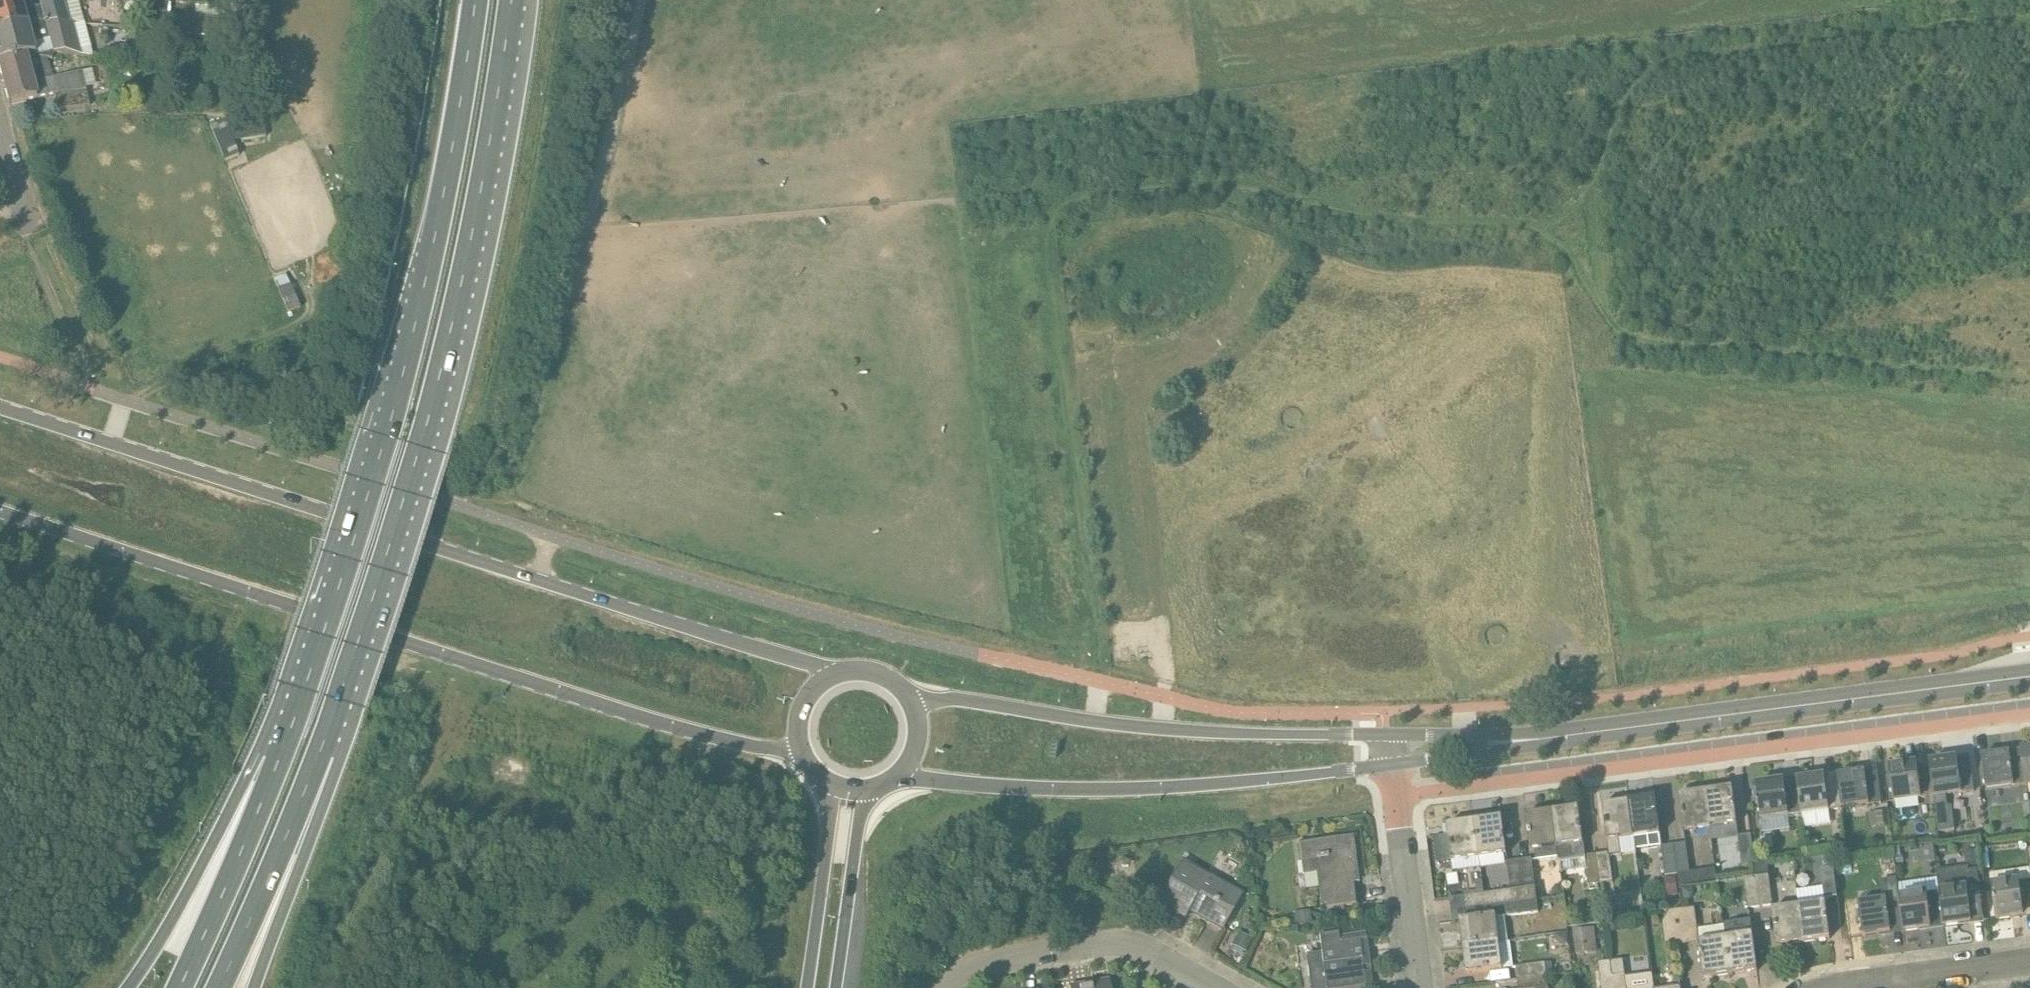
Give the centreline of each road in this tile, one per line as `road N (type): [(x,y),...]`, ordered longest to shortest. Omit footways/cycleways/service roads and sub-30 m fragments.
road 1 (tertiary): [(839,673),(0,406)]
road 2 (tertiary): [(0,512),(546,686),(744,743),(800,747)]
road 3 (trunk): [(475,0),(413,332),(349,560),(278,760)]
road 4 (trunk): [(320,757),(422,450),(497,113),(511,0)]
road 5 (residential): [(1394,793),(2029,715)]
road 6 (tertiary): [(1525,740),(2029,674)]
road 7 (tertiary): [(896,778),(1153,787),(1389,764)]
road 8 (tertiary): [(1385,736),(1200,732),(975,700),(912,702)]
road 9 (residential): [(1219,987),(1121,943),(972,965),(942,987)]
road 10 (trunk): [(278,760),(130,987)]
road 11 (trunk): [(220,987),(320,757)]
road 12 (trunk): [(278,760),(179,987)]
road 13 (trunk): [(252,987),(320,757)]
road 14 (residential): [(1823,987),(2029,959)]
road 15 (trunk): [(832,785),(807,987)]
road 16 (trunk): [(836,987),(869,790)]
road 17 (residential): [(1418,987),(1394,793)]
road 18 (tertiary): [(1525,740),(1385,736)]
road 19 (tertiary): [(1389,764),(1525,740)]

